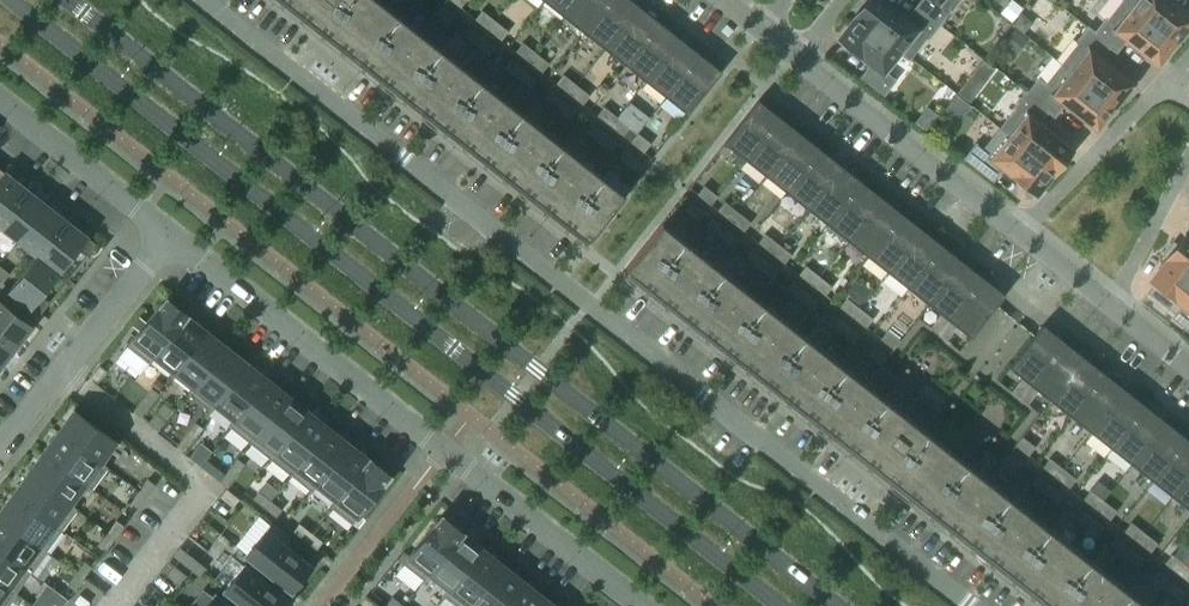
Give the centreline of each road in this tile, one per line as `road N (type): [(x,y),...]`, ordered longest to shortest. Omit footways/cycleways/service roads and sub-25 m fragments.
road 1 (residential): [(837,605),(66,0)]
road 2 (residential): [(6,0),(776,605)]
road 3 (residential): [(968,605),(198,0)]
road 4 (residential): [(642,605),(172,234)]
road 5 (residential): [(801,57),(1021,234)]
road 6 (residential): [(172,234),(0,450)]
road 7 (residential): [(172,234),(0,98)]
road 8 (residential): [(1169,88),(1021,234)]
road 9 (residential): [(1119,312),(1188,173)]
road 10 (residential): [(1021,234),(1119,312)]

